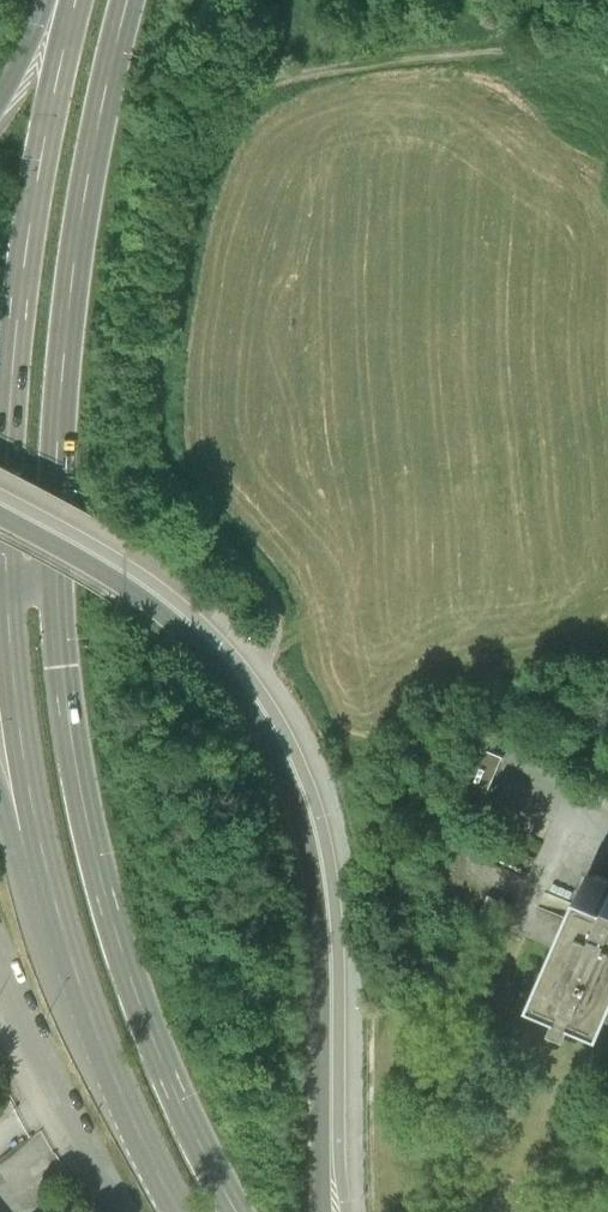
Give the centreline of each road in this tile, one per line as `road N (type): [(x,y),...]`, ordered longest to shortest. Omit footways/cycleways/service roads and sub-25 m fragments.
road 1 (track): [(228,680),(277,642),(281,624),(275,604),(183,500),(159,450),(154,404),(172,273),(213,154),(247,107),(284,81),(607,37)]
road 2 (secondary): [(320,1211),(315,906),(303,833),(274,755),(196,642),(127,583),(0,510)]
road 3 (primary): [(235,1211),(178,1101),(102,884),(72,741),(57,591)]
road 4 (primary): [(57,591),(78,240),(132,0)]
road 5 (primary): [(75,0),(23,261),(8,590)]
road 6 (primary): [(42,851),(104,1049),(179,1211)]
road 7 (unclassified): [(0,970),(125,1211)]
road 8 (primary): [(8,590),(17,704),(42,851)]
road 9 (secondary): [(71,0),(0,107)]

